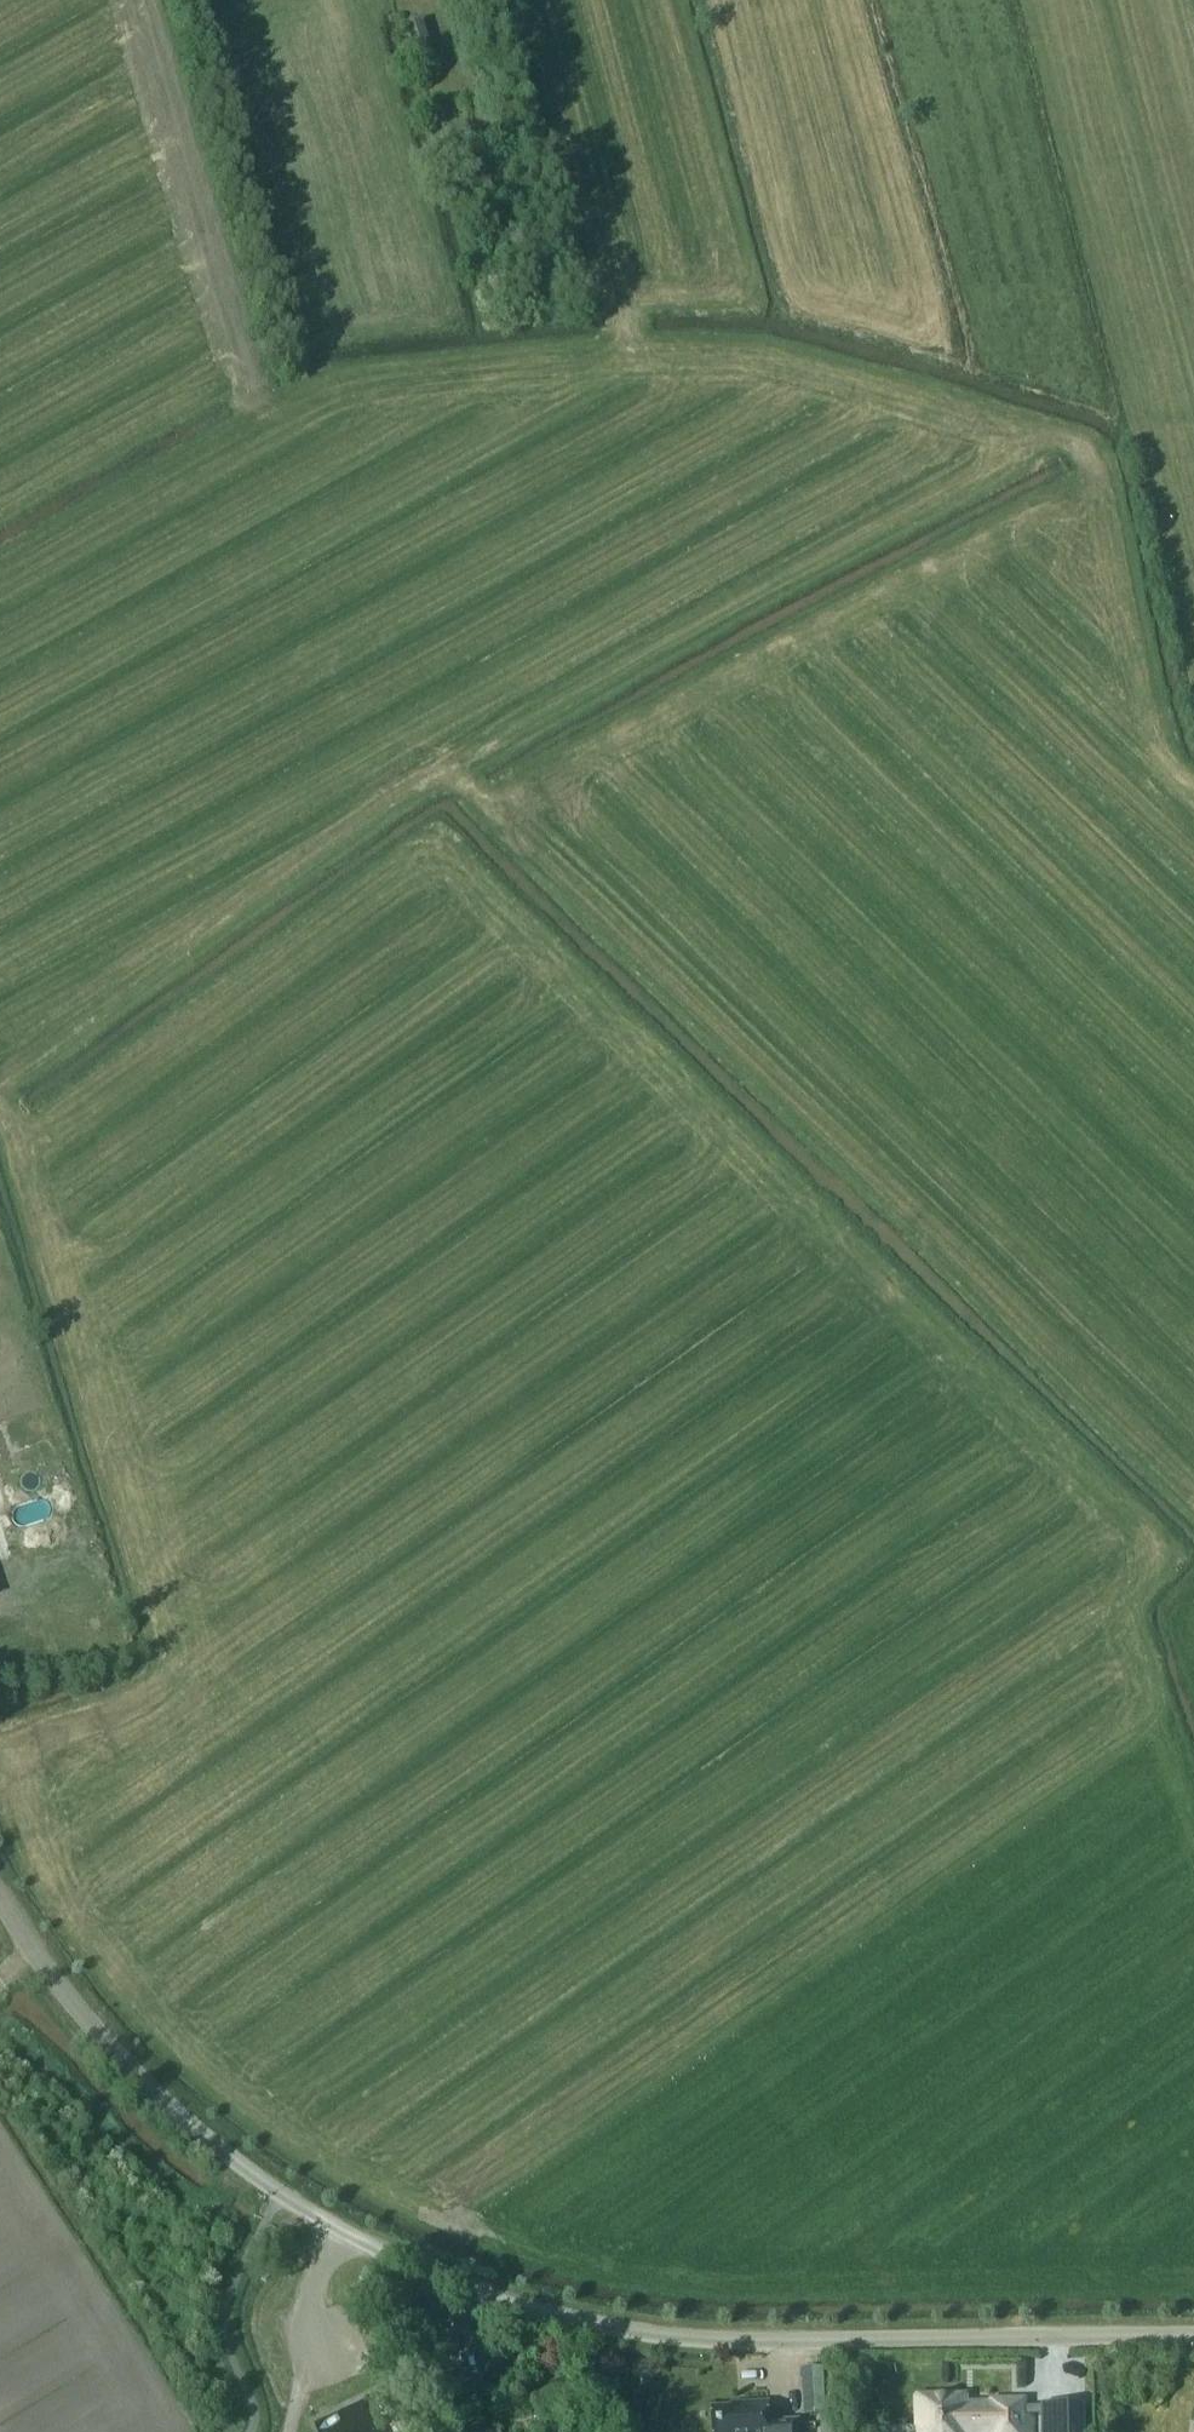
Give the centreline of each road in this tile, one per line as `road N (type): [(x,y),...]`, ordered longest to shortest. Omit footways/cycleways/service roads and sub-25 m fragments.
road 1 (unclassified): [(1193,2336),(724,2347),(571,2330),(488,2300),(286,2194),(174,2107),(93,2028),(0,1899)]

